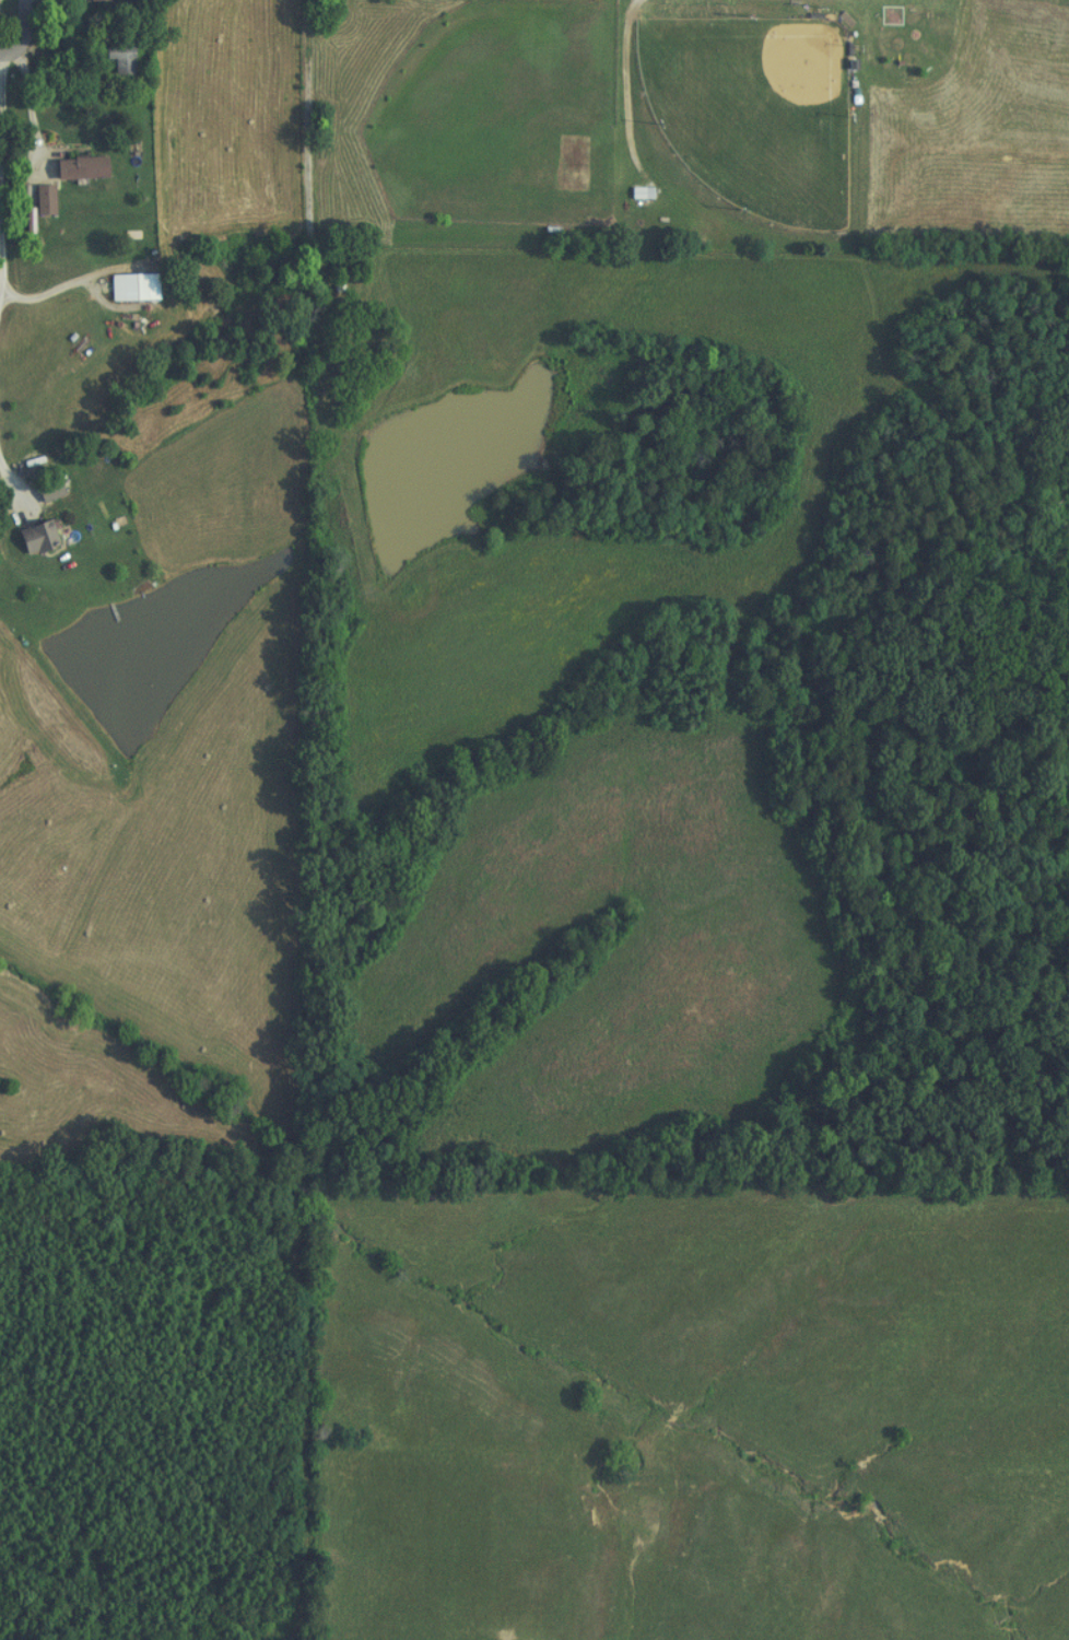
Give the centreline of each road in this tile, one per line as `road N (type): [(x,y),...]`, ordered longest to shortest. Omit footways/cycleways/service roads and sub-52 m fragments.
road 1 (residential): [(27,0),(36,148),(5,257),(0,309)]

